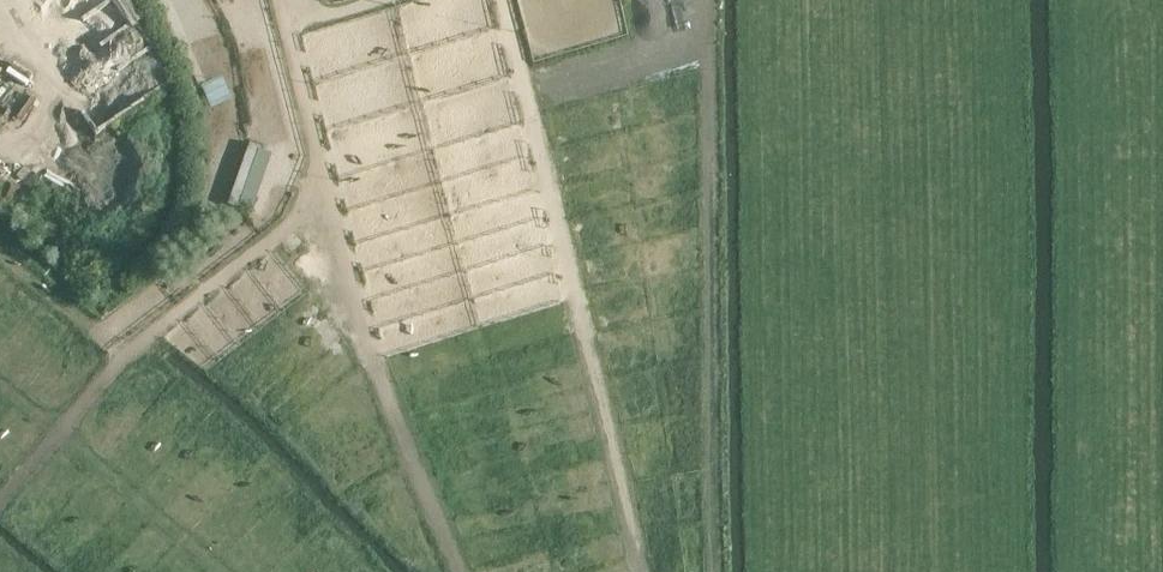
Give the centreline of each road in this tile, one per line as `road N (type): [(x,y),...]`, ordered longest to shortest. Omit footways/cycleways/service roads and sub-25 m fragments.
road 1 (track): [(262,0),(385,391),(461,571)]
road 2 (track): [(708,571),(709,47)]
road 3 (track): [(313,162),(294,215),(114,372),(0,502)]
road 4 (track): [(128,360),(0,257)]

